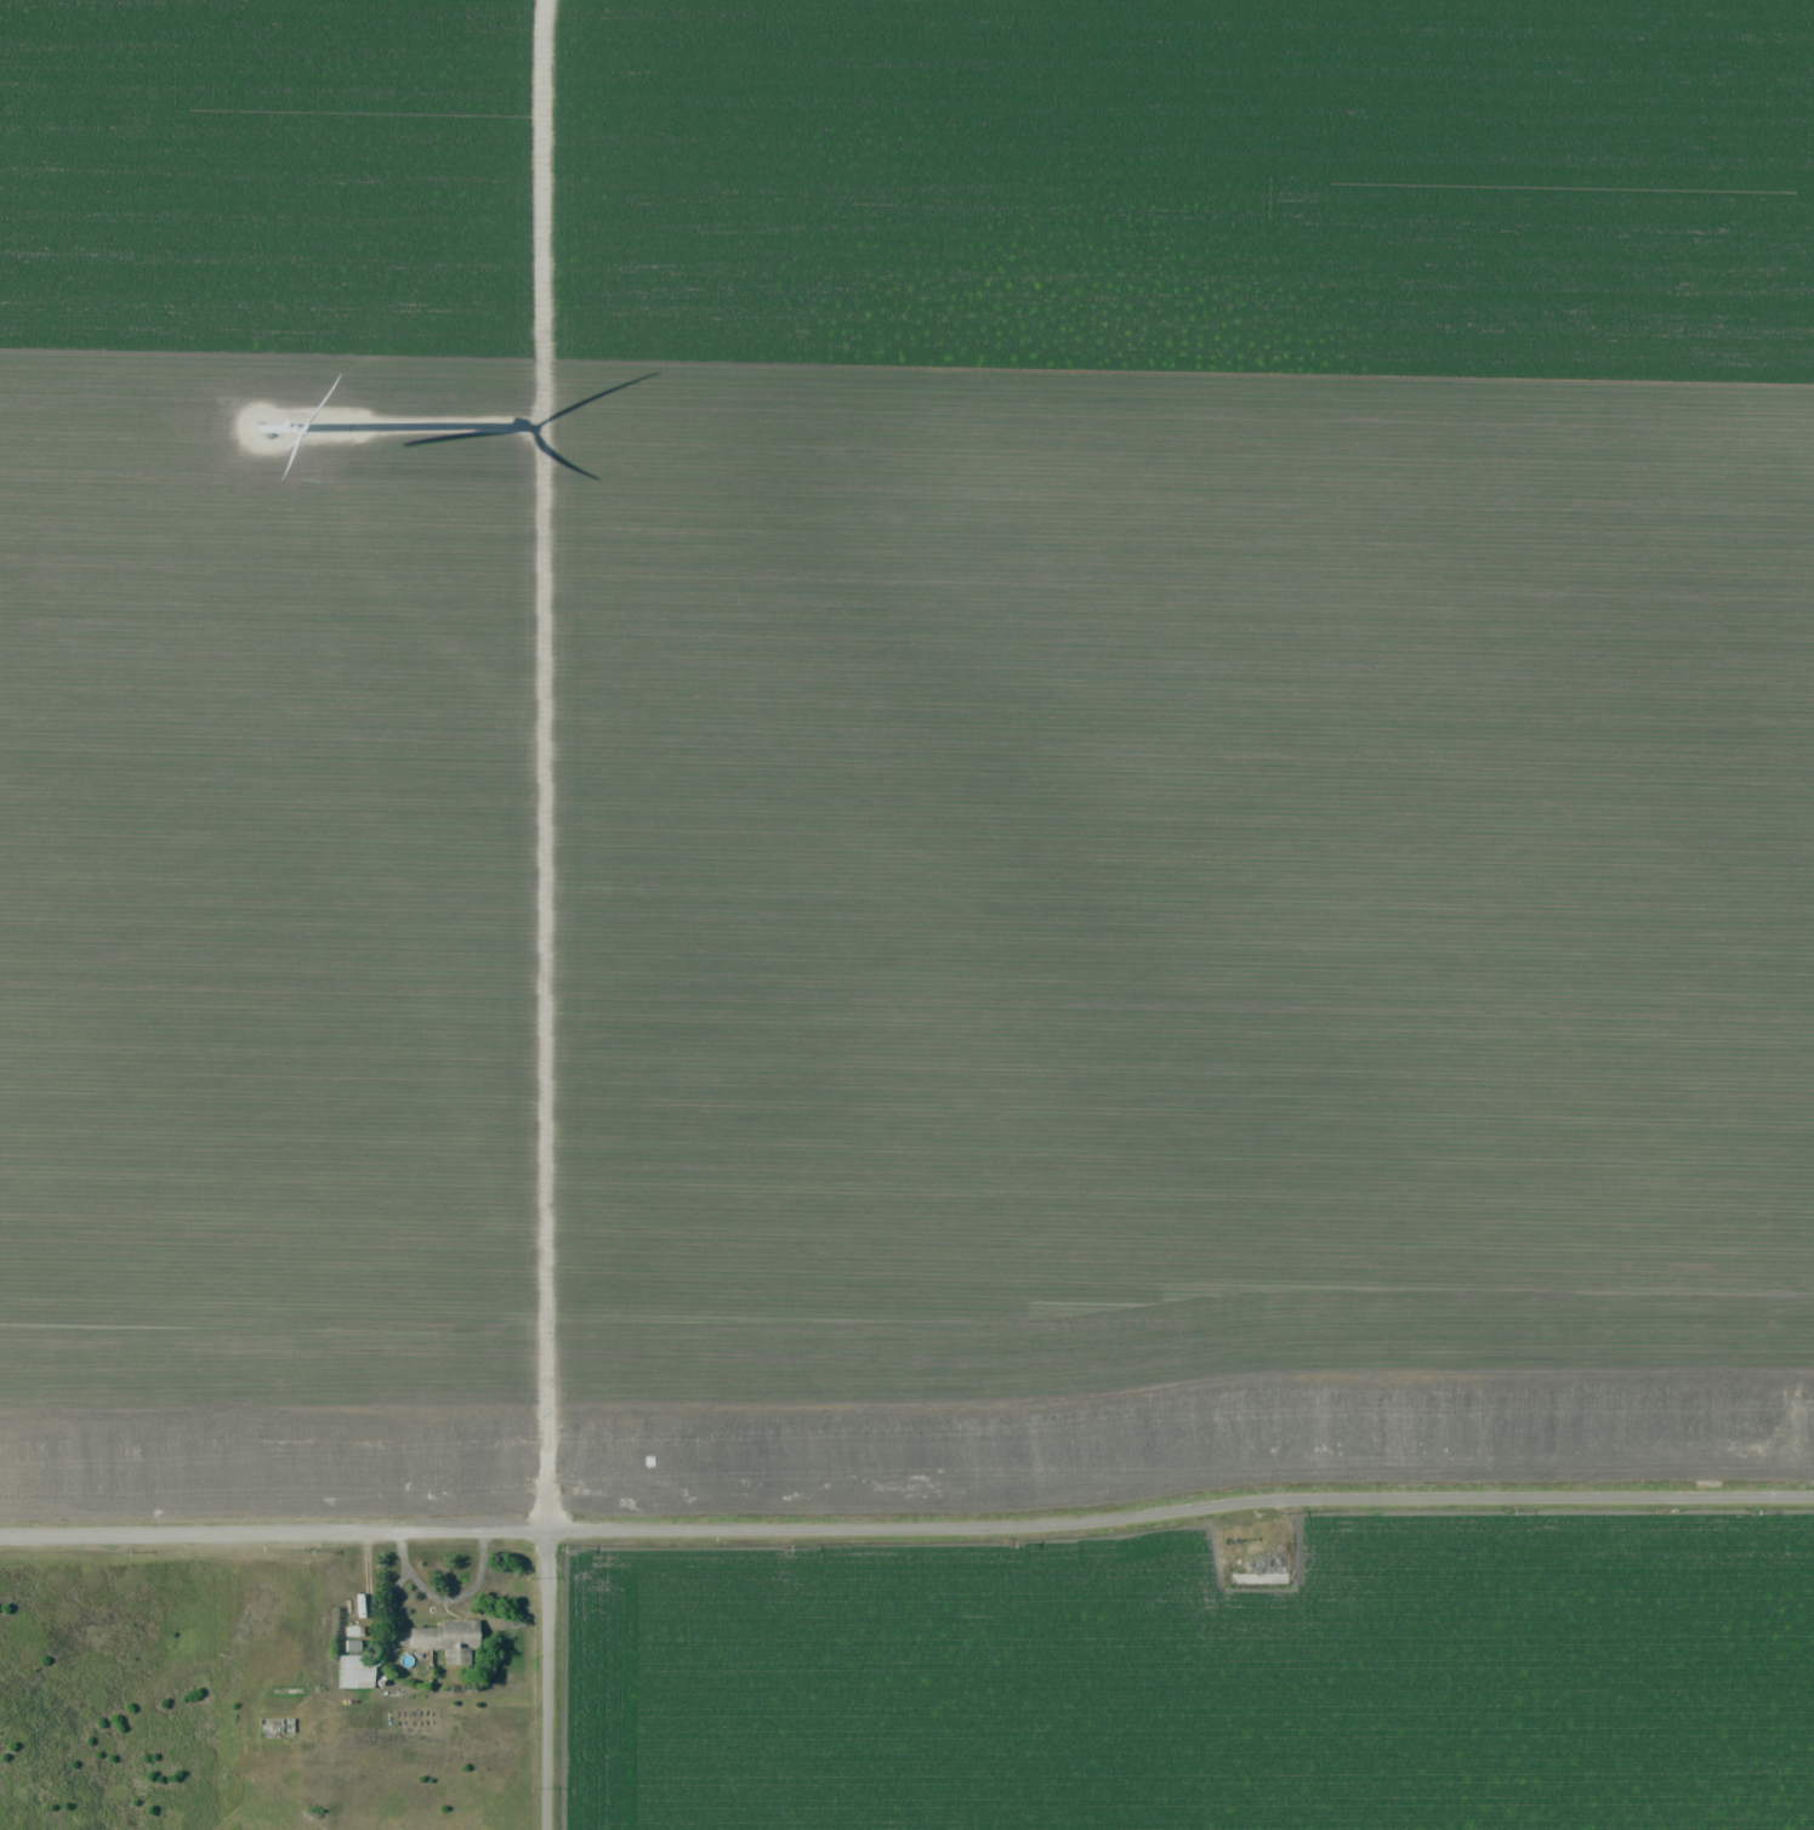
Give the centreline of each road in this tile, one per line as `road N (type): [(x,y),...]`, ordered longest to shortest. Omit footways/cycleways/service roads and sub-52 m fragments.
road 1 (residential): [(1813,1495),(1346,1496),(971,1533),(0,1538)]
road 2 (residential): [(544,1535),(543,1829)]

